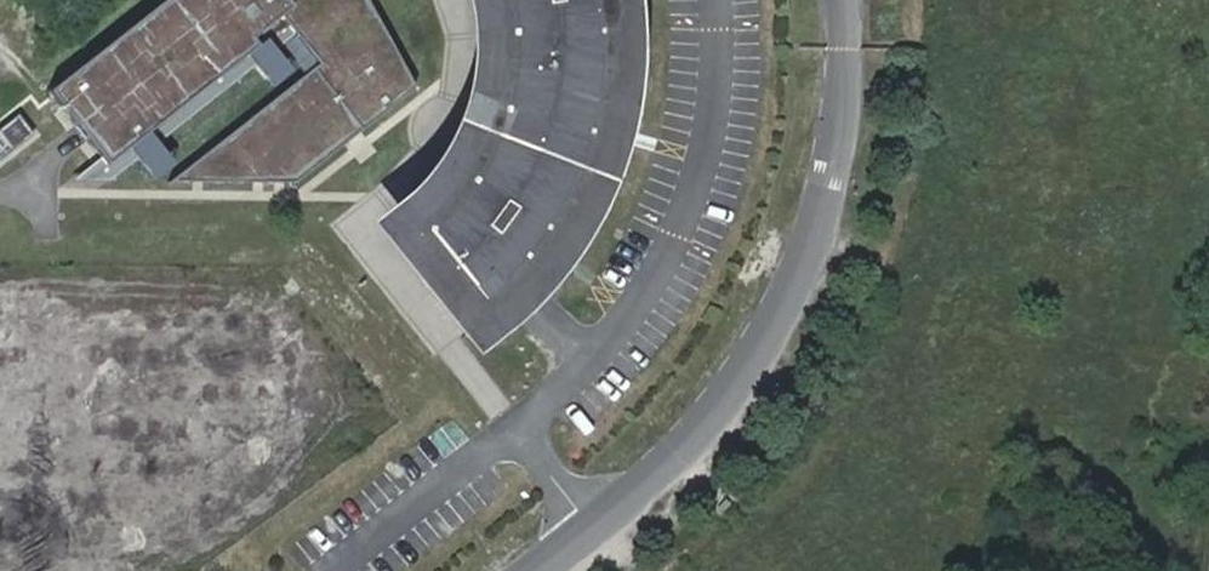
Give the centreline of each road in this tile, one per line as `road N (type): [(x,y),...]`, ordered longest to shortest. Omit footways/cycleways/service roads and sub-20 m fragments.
road 1 (unclassified): [(839,0),(840,104),(826,168),(812,231),(763,343),(705,423),(532,570)]

